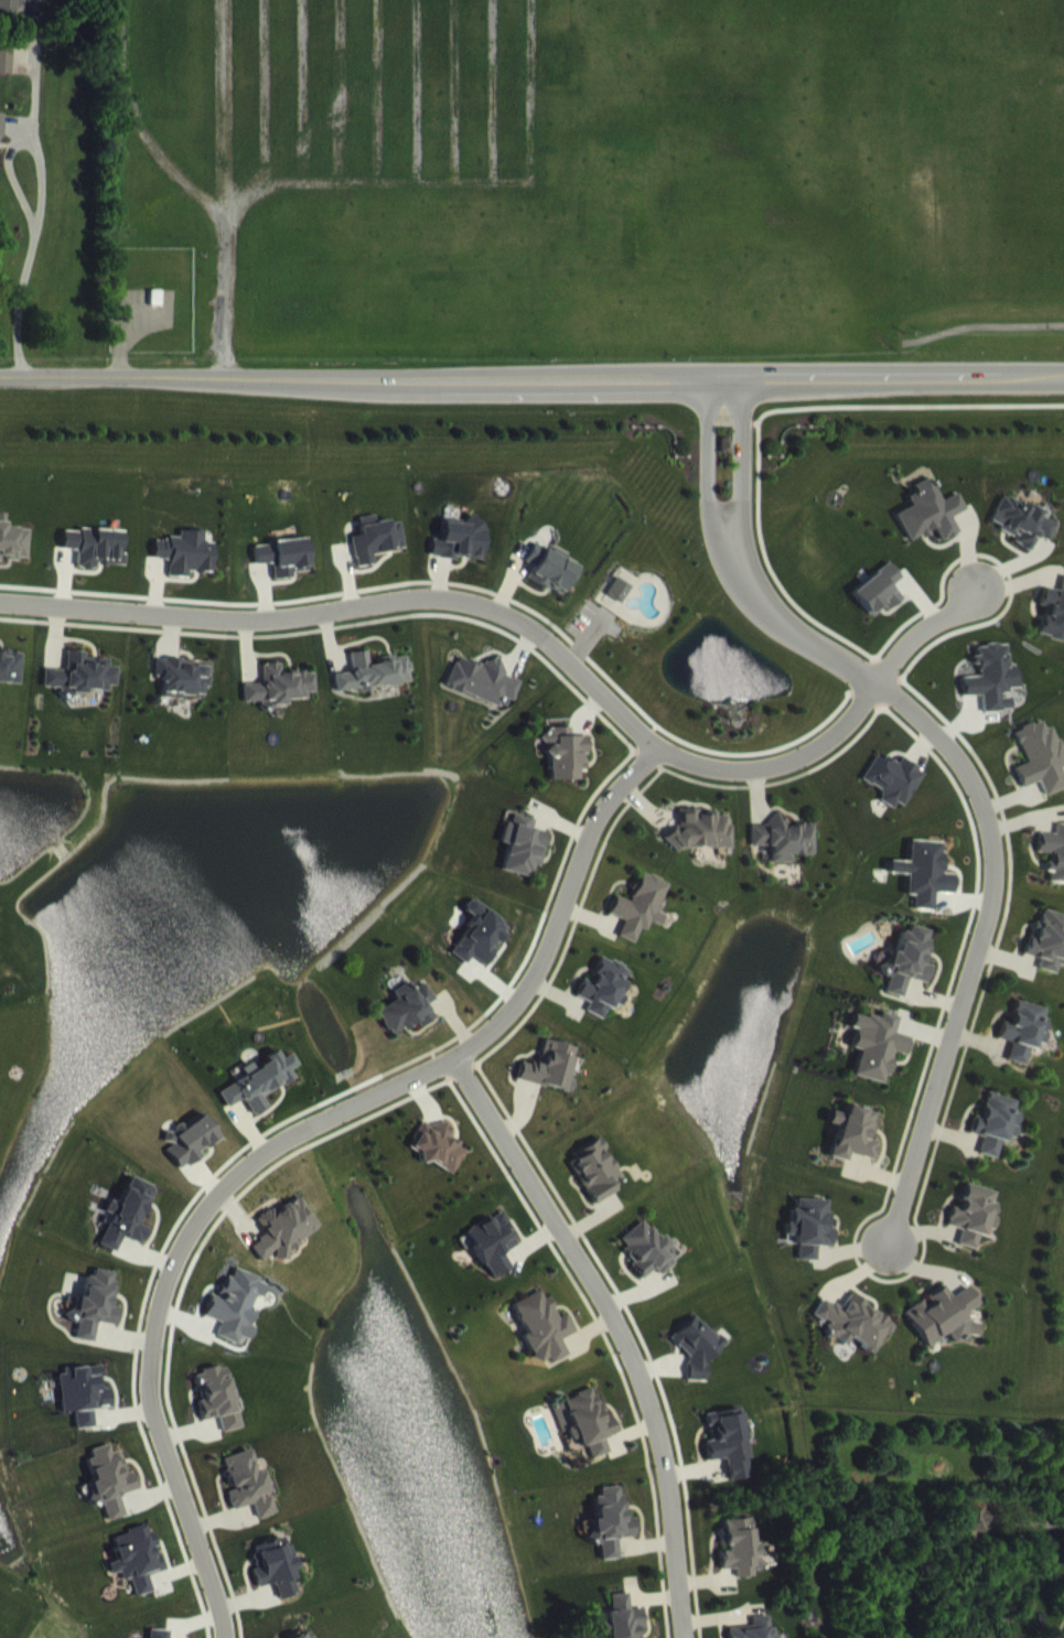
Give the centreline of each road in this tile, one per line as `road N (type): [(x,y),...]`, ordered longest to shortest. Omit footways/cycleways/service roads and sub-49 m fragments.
road 1 (residential): [(979,583),(968,601),(900,651),(855,716),(821,747),(737,774),(691,766),(654,744),(555,646),(498,607),(422,596),(259,617),(0,600)]
road 2 (secondary): [(1063,376),(0,374)]
road 3 (residential): [(721,376),(727,531),(742,576),(782,623),(880,680),(927,721),(971,774),(993,837),(995,893),(889,1240)]
road 4 (residential): [(458,1054),(615,1323),(652,1411),(669,1491),(684,1637)]
road 5 (residential): [(223,1637),(148,1393),(152,1314),(180,1239),(203,1204),(266,1145),(316,1119)]
road 6 (residential): [(654,744),(602,812),(556,931),(496,1025),(458,1054),(316,1119)]

